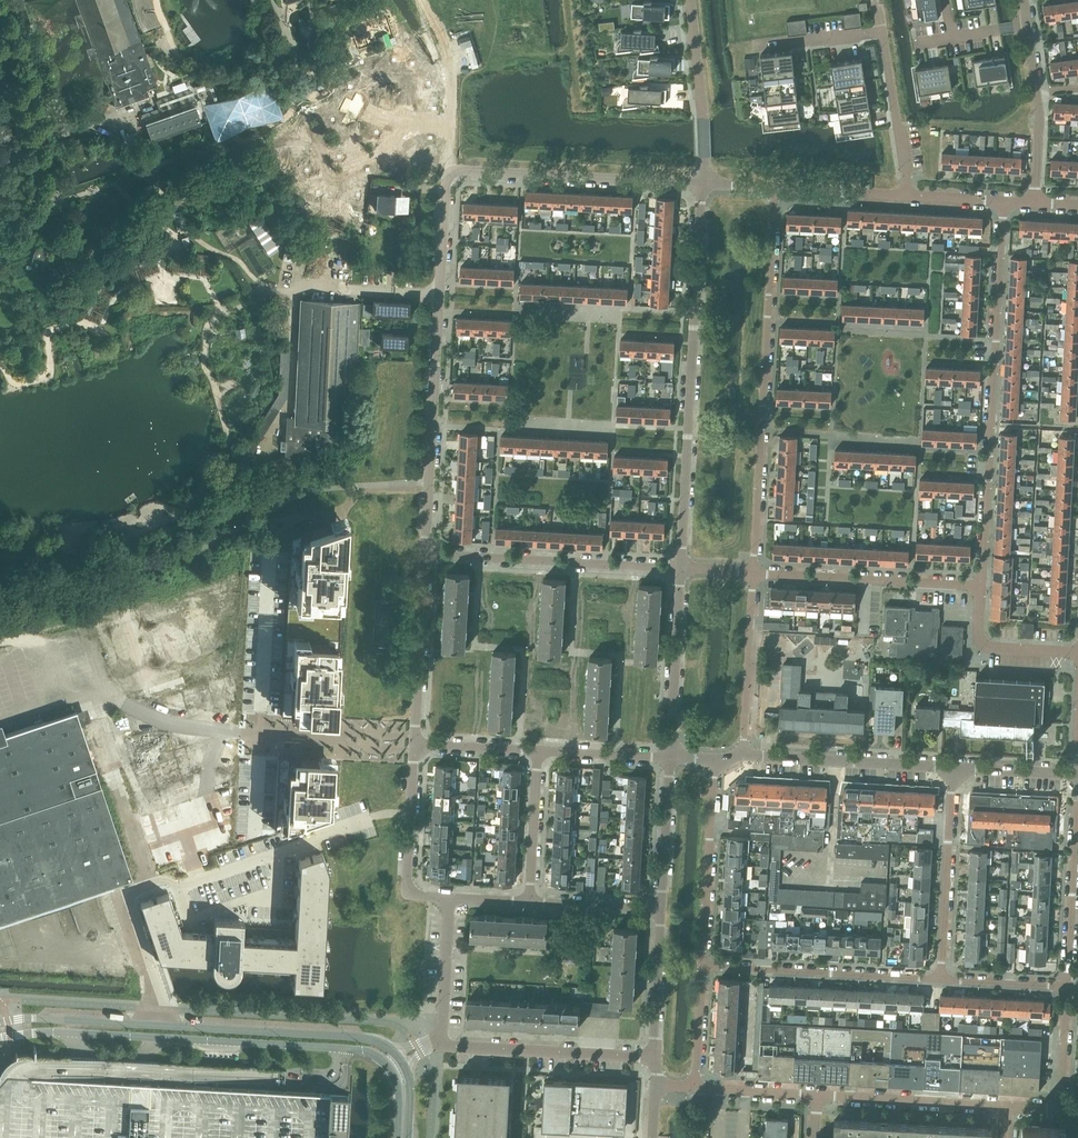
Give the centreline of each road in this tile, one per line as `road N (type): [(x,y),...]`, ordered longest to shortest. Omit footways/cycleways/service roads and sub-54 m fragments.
road 1 (unclassified): [(0,1039),(52,1033),(379,1053),(399,1079),(397,1137)]
road 2 (residential): [(682,568),(703,184)]
road 3 (residential): [(1003,201),(984,585)]
road 4 (residential): [(754,571),(776,188)]
road 5 (residential): [(426,554),(451,172)]
road 6 (residential): [(357,823),(130,898),(160,1025)]
road 7 (residential): [(910,196),(882,33),(739,51)]
road 8 (residential): [(426,554),(682,568)]
road 9 (unclassified): [(406,1059),(375,1039),(160,1025)]
road 10 (residential): [(703,184),(451,172)]
road 11 (residential): [(704,968),(942,979)]
road 12 (residential): [(754,571),(984,585)]
road 13 (residential): [(743,754),(955,767)]
road 14 (residential): [(442,1044),(654,1057)]
road 15 (residential): [(942,979),(955,767)]
road 16 (residential): [(1067,985),(1077,776)]
road 17 (residential): [(704,968),(715,760)]
road 18 (residential): [(815,1095),(1011,1107)]
road 19 (residential): [(671,758),(682,568)]
road 20 (residential): [(415,744),(426,554)]
road 21 (residential): [(449,898),(416,895),(407,884),(415,744)]
road 22 (residential): [(703,184),(689,0)]
road 23 (residential): [(743,754),(754,571)]
road 24 (residential): [(1011,1107),(1061,1109),(1067,985)]
road 25 (track): [(427,15),(442,32),(451,172)]
road 26 (unclassified): [(160,1025),(0,1022)]
road 27 (residential): [(984,585),(985,646),(1077,653)]
road 28 (residential): [(663,909),(671,758)]
road 29 (residential): [(530,902),(537,751)]
road 30 (residential): [(654,1057),(663,909)]
road 31 (residential): [(442,1044),(449,898)]
road 32 (residential): [(910,196),(776,188)]
road 33 (residential): [(537,751),(671,758)]
road 34 (residential): [(530,902),(663,909)]
road 35 (residential): [(942,979),(1067,985)]
road 36 (residential): [(415,744),(537,751)]
road 37 (residential): [(955,767),(1077,773)]
road 38 (residential): [(697,1089),(704,968)]

